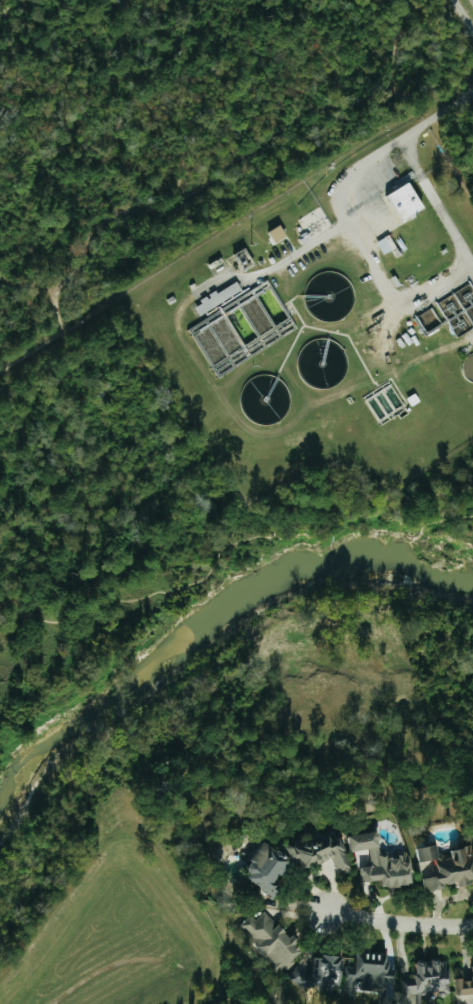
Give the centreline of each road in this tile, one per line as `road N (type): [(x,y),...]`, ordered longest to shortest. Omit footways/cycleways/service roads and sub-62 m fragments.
road 1 (residential): [(472,926),(316,917)]

